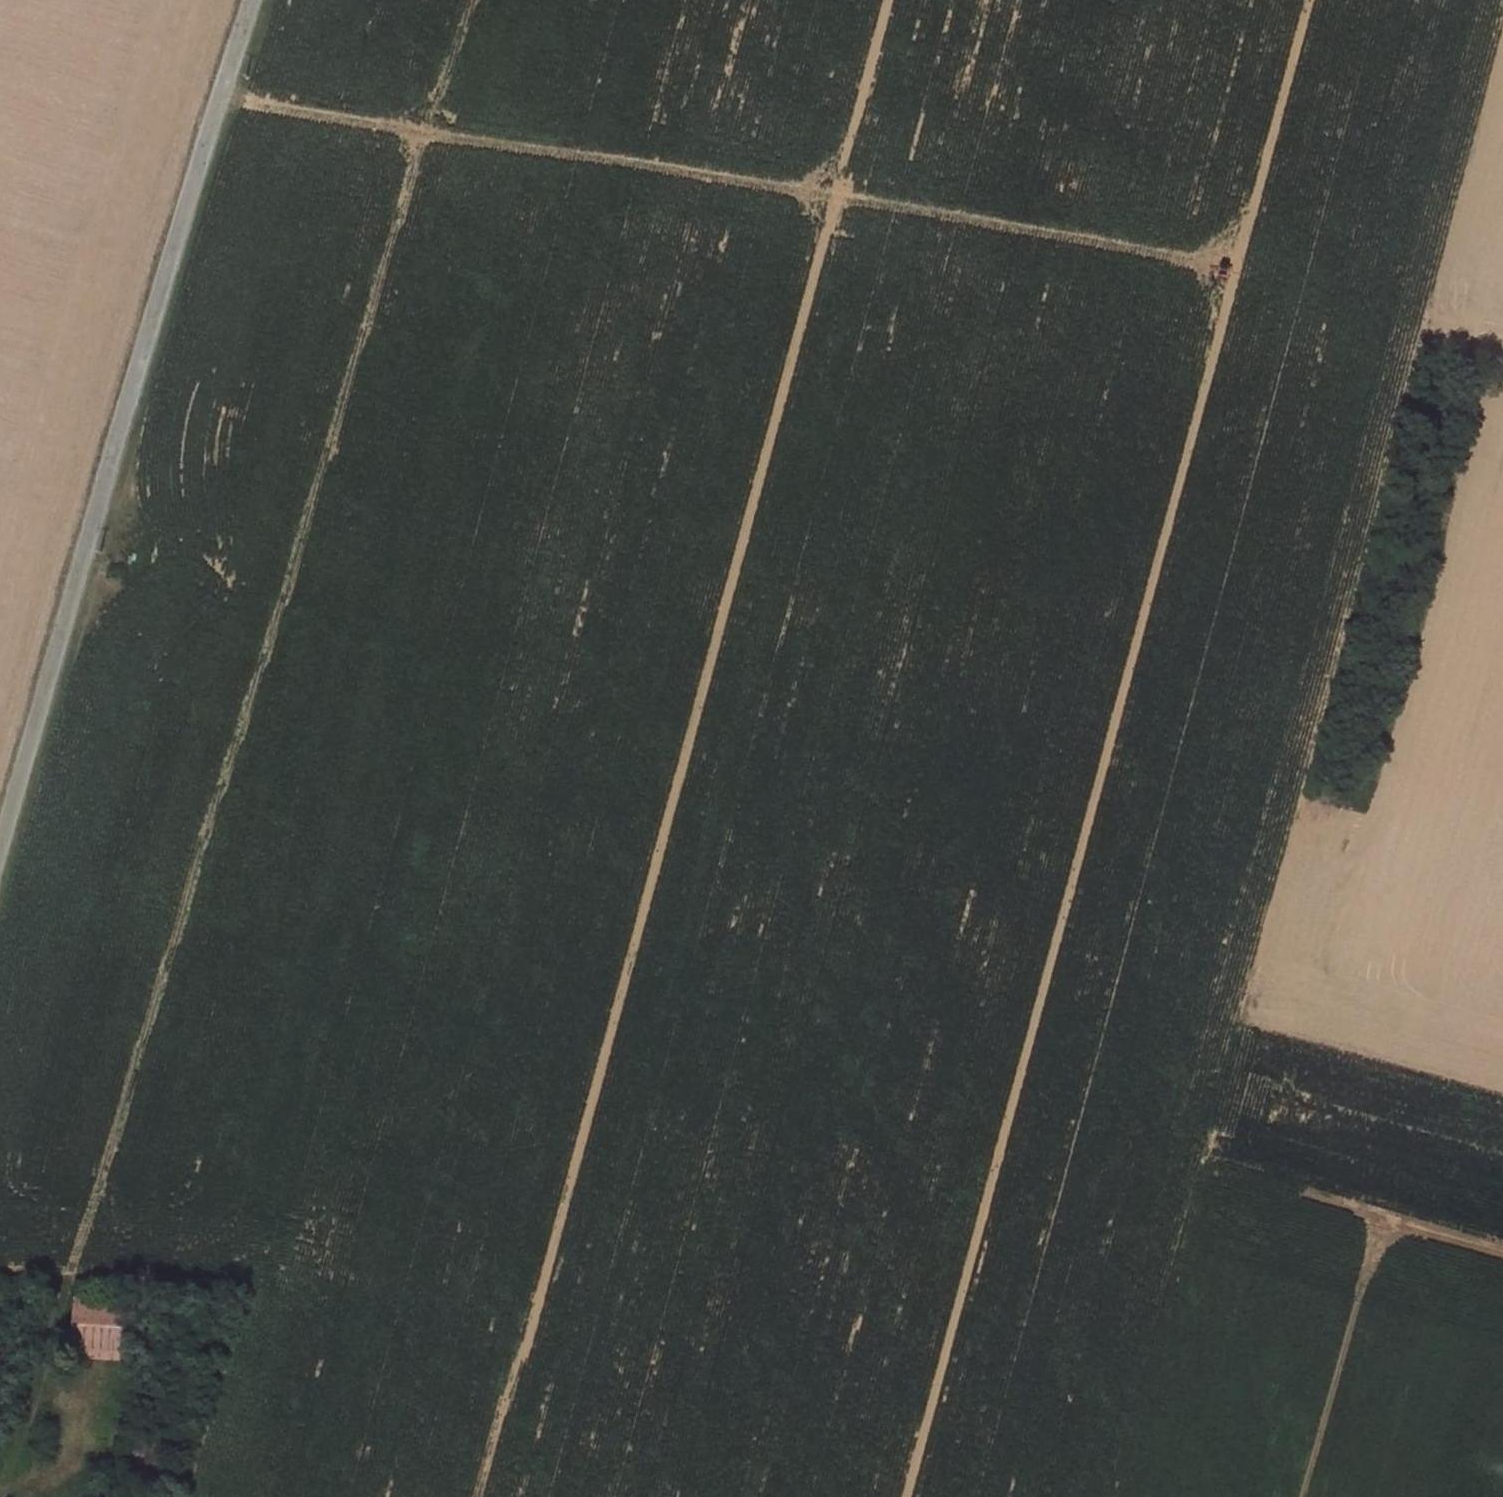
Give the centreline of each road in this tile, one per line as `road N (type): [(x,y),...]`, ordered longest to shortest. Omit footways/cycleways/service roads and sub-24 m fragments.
road 1 (unclassified): [(0,861),(257,0)]

